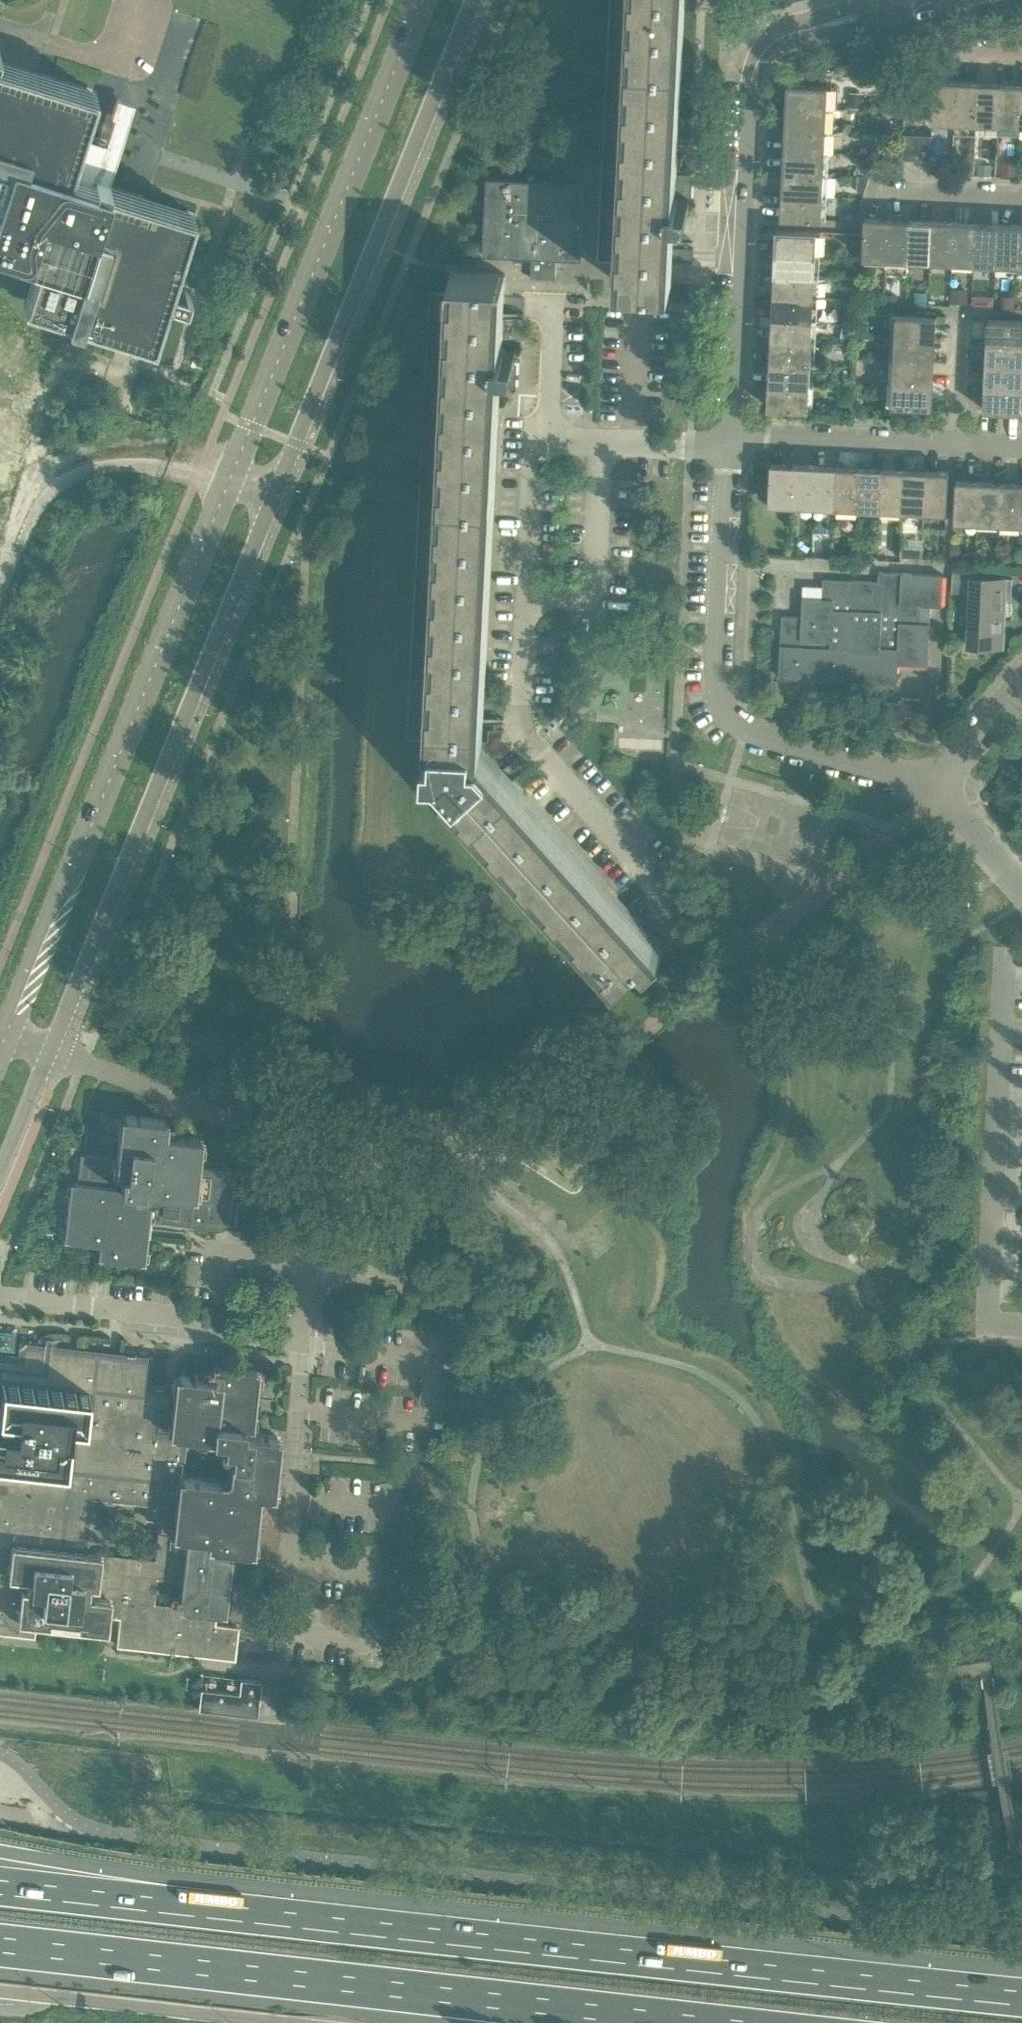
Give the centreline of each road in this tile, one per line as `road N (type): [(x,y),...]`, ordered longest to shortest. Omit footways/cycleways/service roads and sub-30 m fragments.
road 1 (tertiary): [(57,1040),(476,0)]
road 2 (tertiary): [(422,0),(5,1018)]
road 3 (motorway): [(1021,1991),(0,1880)]
road 4 (motorway): [(0,1944),(705,2022)]
road 5 (residential): [(728,438),(736,413),(755,65),(785,35),(875,13)]
road 6 (residential): [(935,793),(749,732),(728,716),(714,670),(728,438)]
road 7 (residential): [(0,1296),(175,1314),(217,1335),(302,1343)]
road 8 (unclassified): [(302,1343),(282,1618)]
road 9 (residential): [(728,438),(955,446)]
road 10 (residential): [(302,1343),(308,1263),(295,1239),(297,1196),(253,1138)]
road 11 (unclassified): [(253,1138),(236,1119),(57,1040)]
road 12 (residential): [(870,191),(1021,199)]
road 13 (tertiary): [(0,1171),(57,1040)]
road 14 (residential): [(955,446),(958,307)]
road 15 (unclassified): [(935,793),(1021,692)]
road 16 (residential): [(1021,882),(935,793)]

